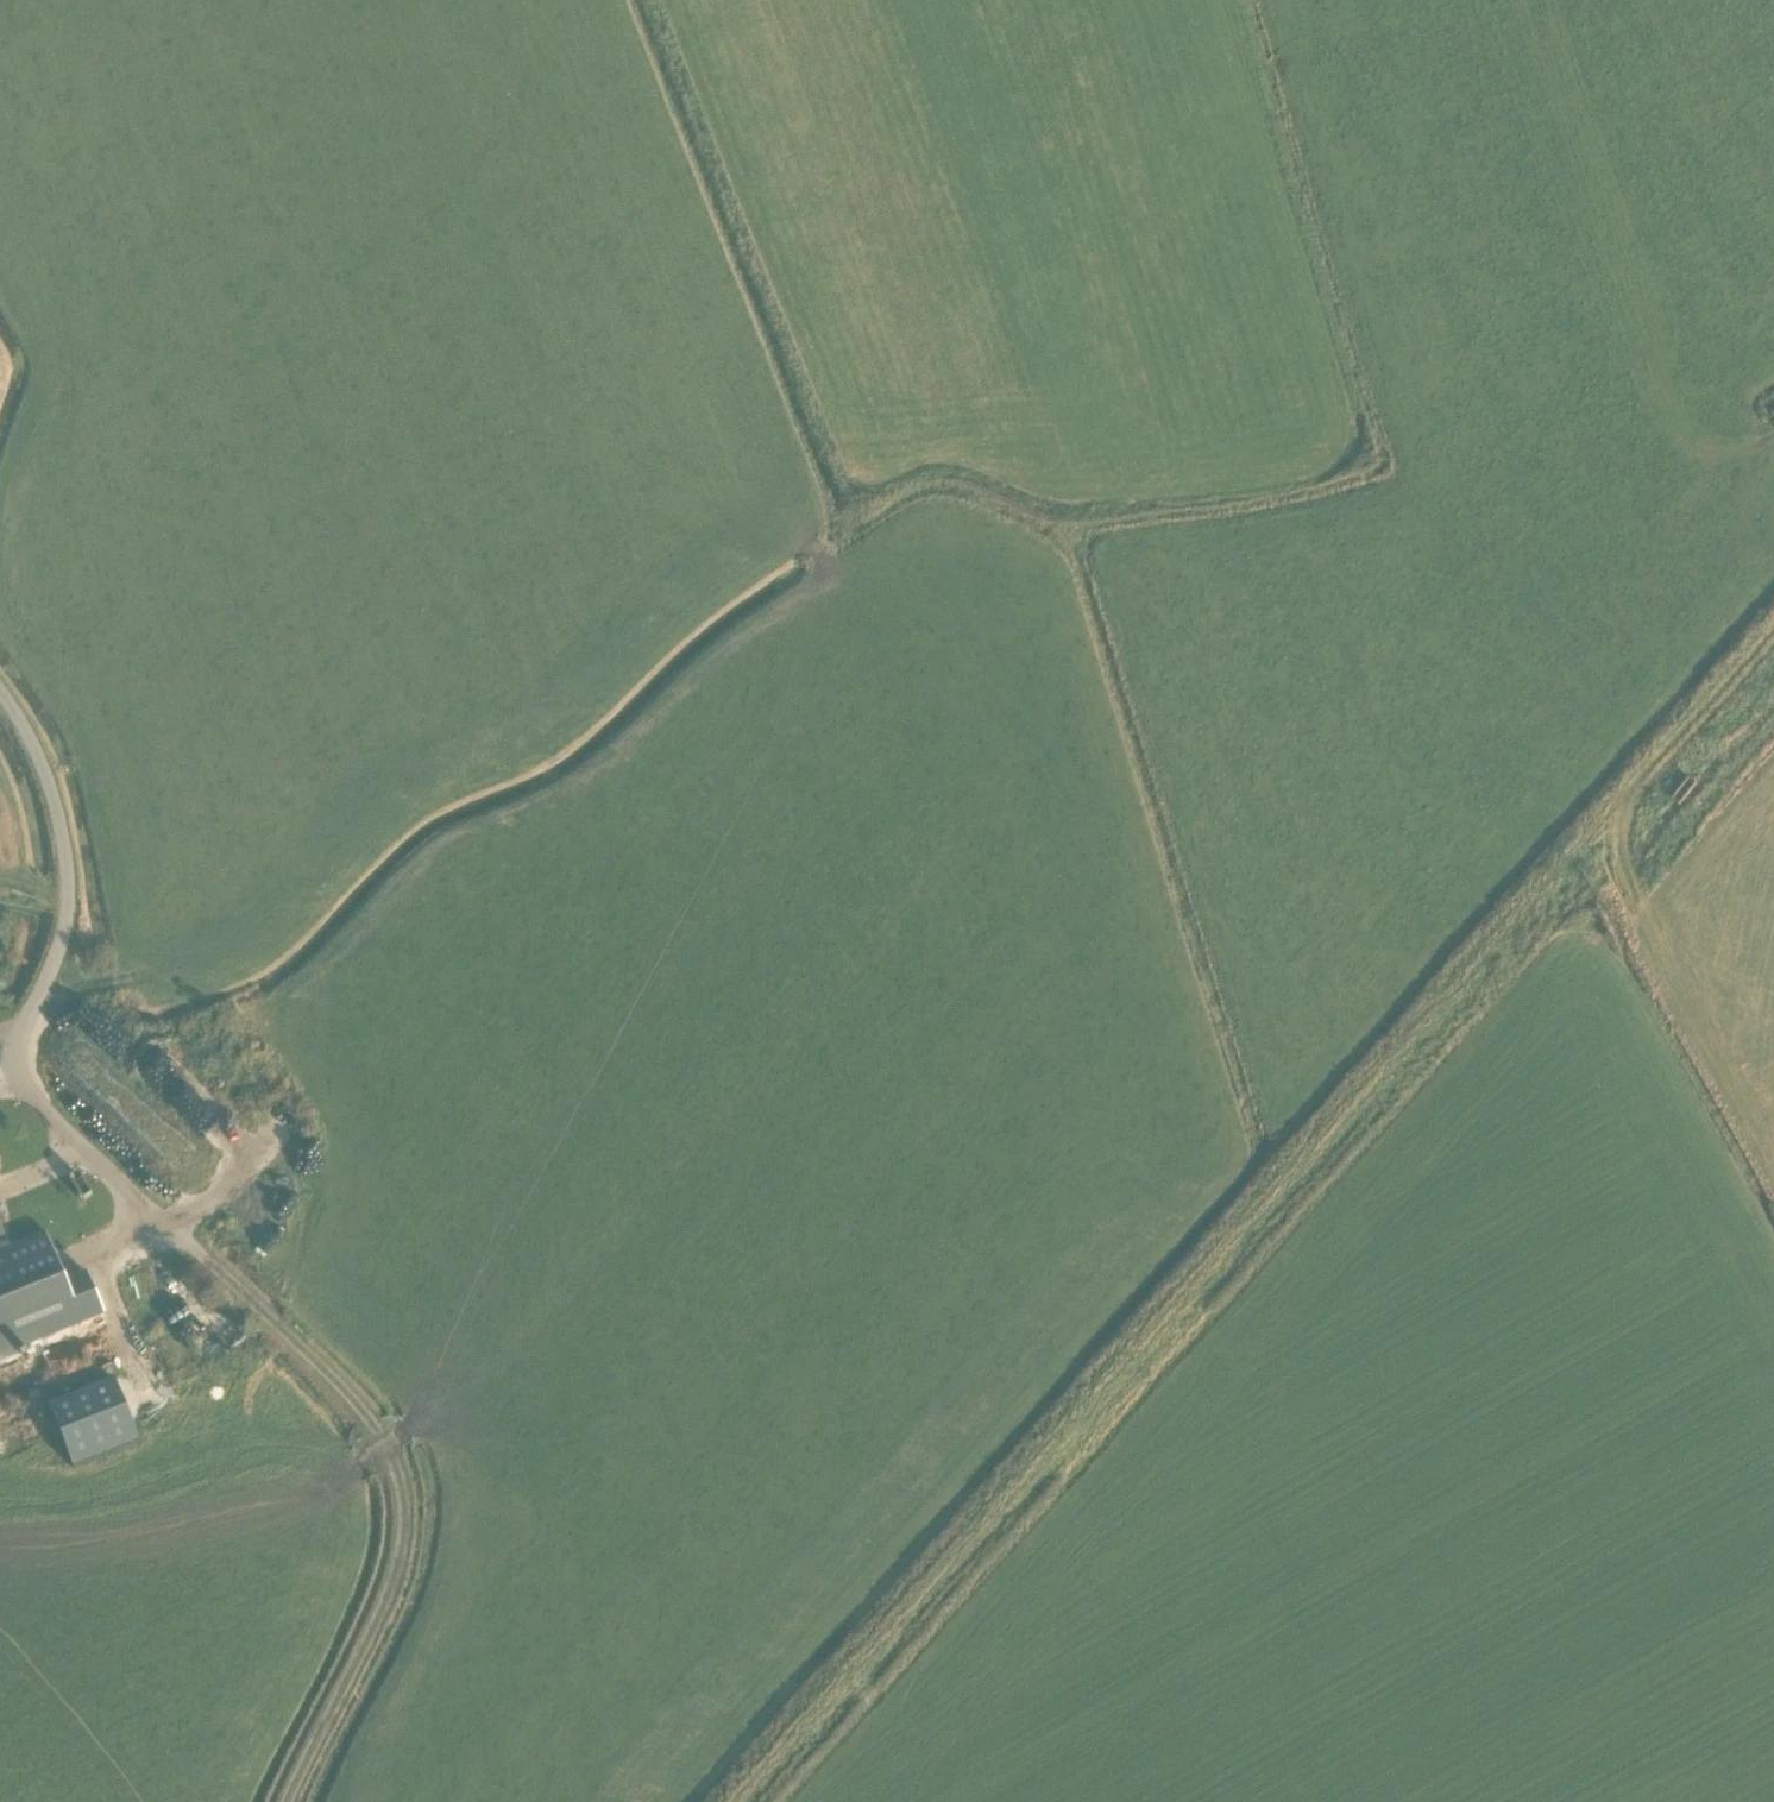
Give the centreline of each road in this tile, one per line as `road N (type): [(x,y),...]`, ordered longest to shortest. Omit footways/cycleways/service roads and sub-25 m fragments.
road 1 (unclassified): [(206,1258),(22,1078),(18,1051),(66,923),(67,882),(46,779),(0,694)]
road 2 (track): [(292,1801),(400,1572),(405,1485),(369,1418),(206,1258)]

